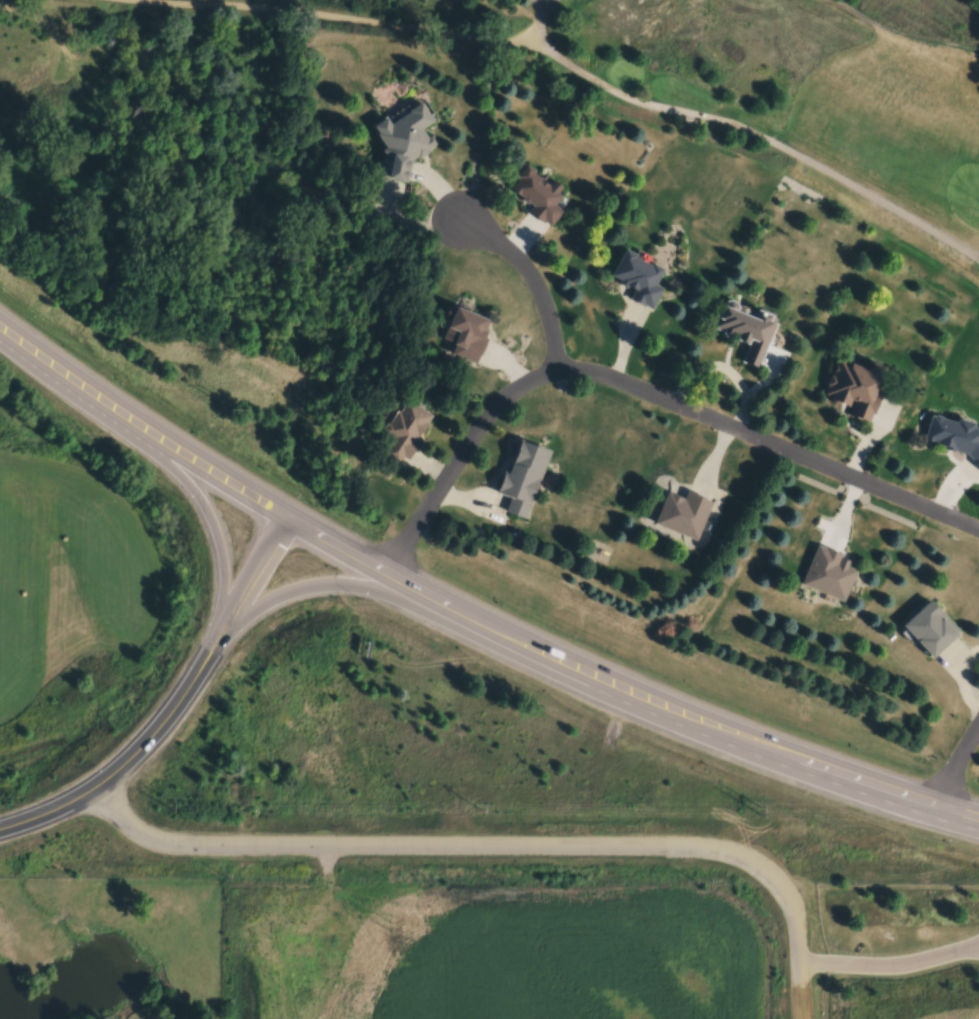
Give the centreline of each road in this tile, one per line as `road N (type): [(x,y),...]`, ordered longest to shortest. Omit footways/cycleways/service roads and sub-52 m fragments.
road 1 (primary): [(978,819),(722,730),(471,622),(171,449),(0,327)]
road 2 (residential): [(799,964),(785,893),(761,867),(725,852),(186,846),(132,828),(95,788)]
road 3 (residential): [(978,533),(636,387),(556,370),(498,406),(388,576)]
road 4 (secondary): [(0,830),(95,788),(146,742),(187,690),(285,519)]
road 5 (primary): [(105,405),(204,510),(222,568),(218,636)]
road 6 (primary): [(218,636),(275,600),(330,585),(400,597),(471,622)]
road 7 (residential): [(556,370),(548,318),(523,264),(459,219)]

